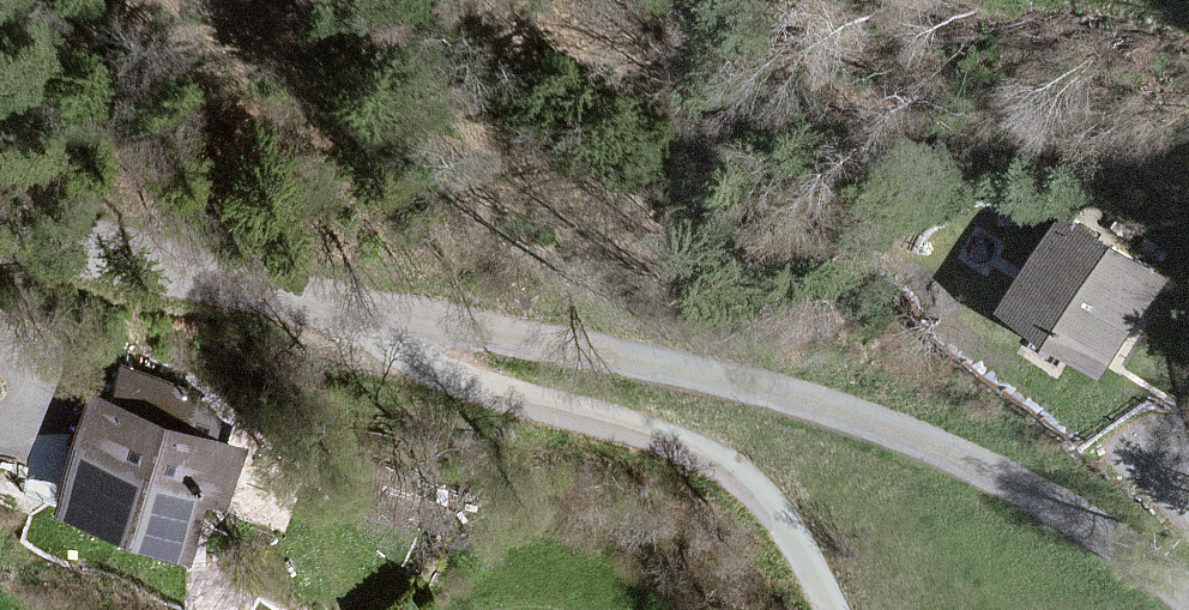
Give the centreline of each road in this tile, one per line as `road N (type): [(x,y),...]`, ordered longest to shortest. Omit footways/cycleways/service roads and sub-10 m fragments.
road 1 (residential): [(1188,595),(1006,486),(902,436),(698,380),(417,330)]
road 2 (residential): [(417,330),(458,397),(591,418),(724,475),(812,571),(836,609)]
road 3 (residential): [(417,330),(186,291),(0,247)]

